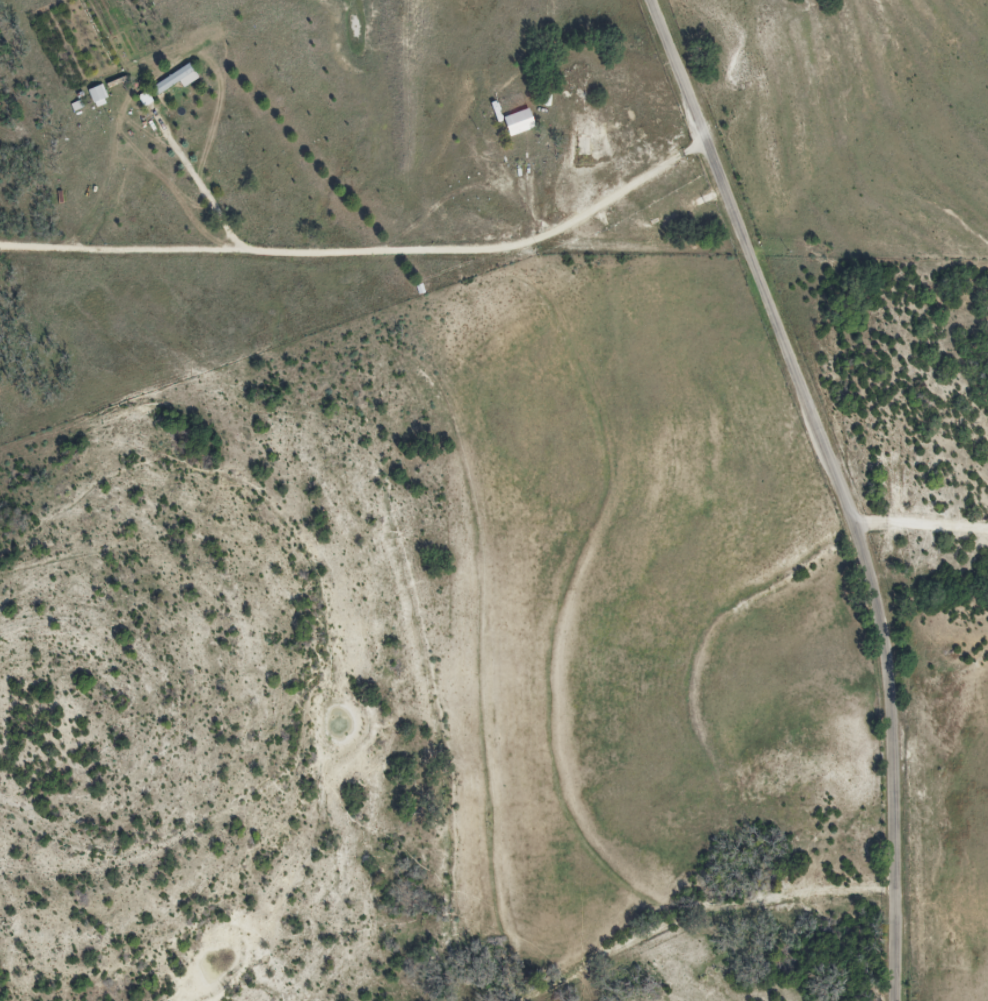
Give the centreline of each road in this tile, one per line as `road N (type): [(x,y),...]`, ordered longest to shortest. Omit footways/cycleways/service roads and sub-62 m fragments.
road 1 (residential): [(900,1000),(901,881),(878,606),(853,519),(651,0)]
road 2 (track): [(507,1000),(705,907),(901,881)]
road 3 (residential): [(853,519),(883,500),(987,509)]

